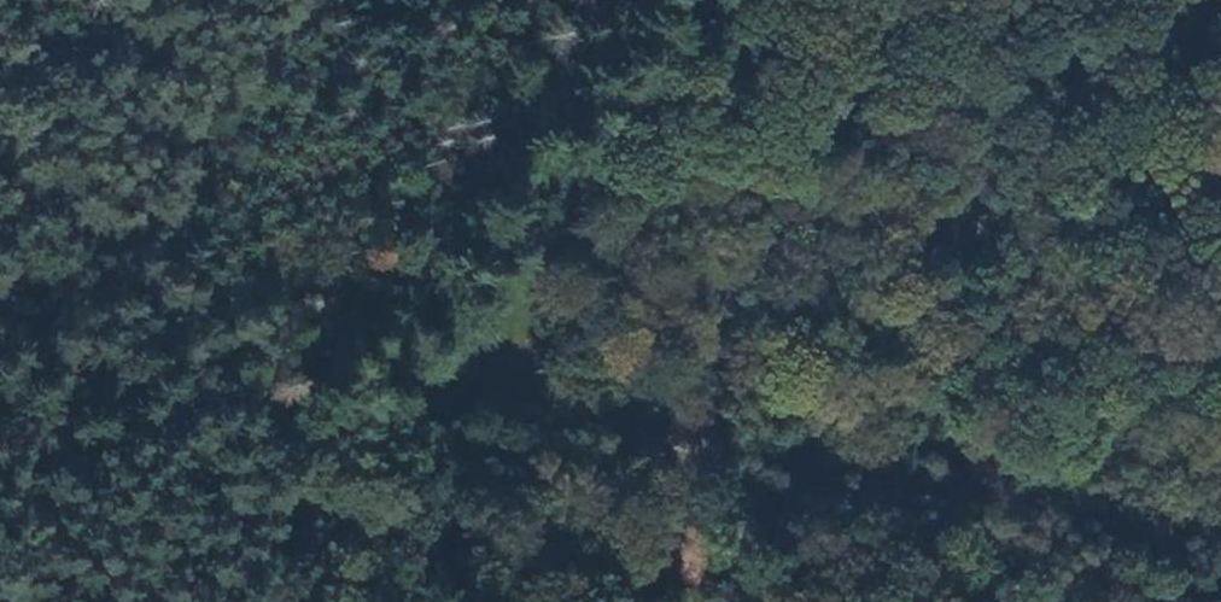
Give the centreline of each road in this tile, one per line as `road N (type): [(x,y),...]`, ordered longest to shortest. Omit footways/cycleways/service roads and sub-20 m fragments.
road 1 (track): [(725,0),(472,342),(304,437),(171,601)]
road 2 (track): [(472,342),(518,416),(1220,518)]
road 3 (track): [(0,143),(468,601)]

